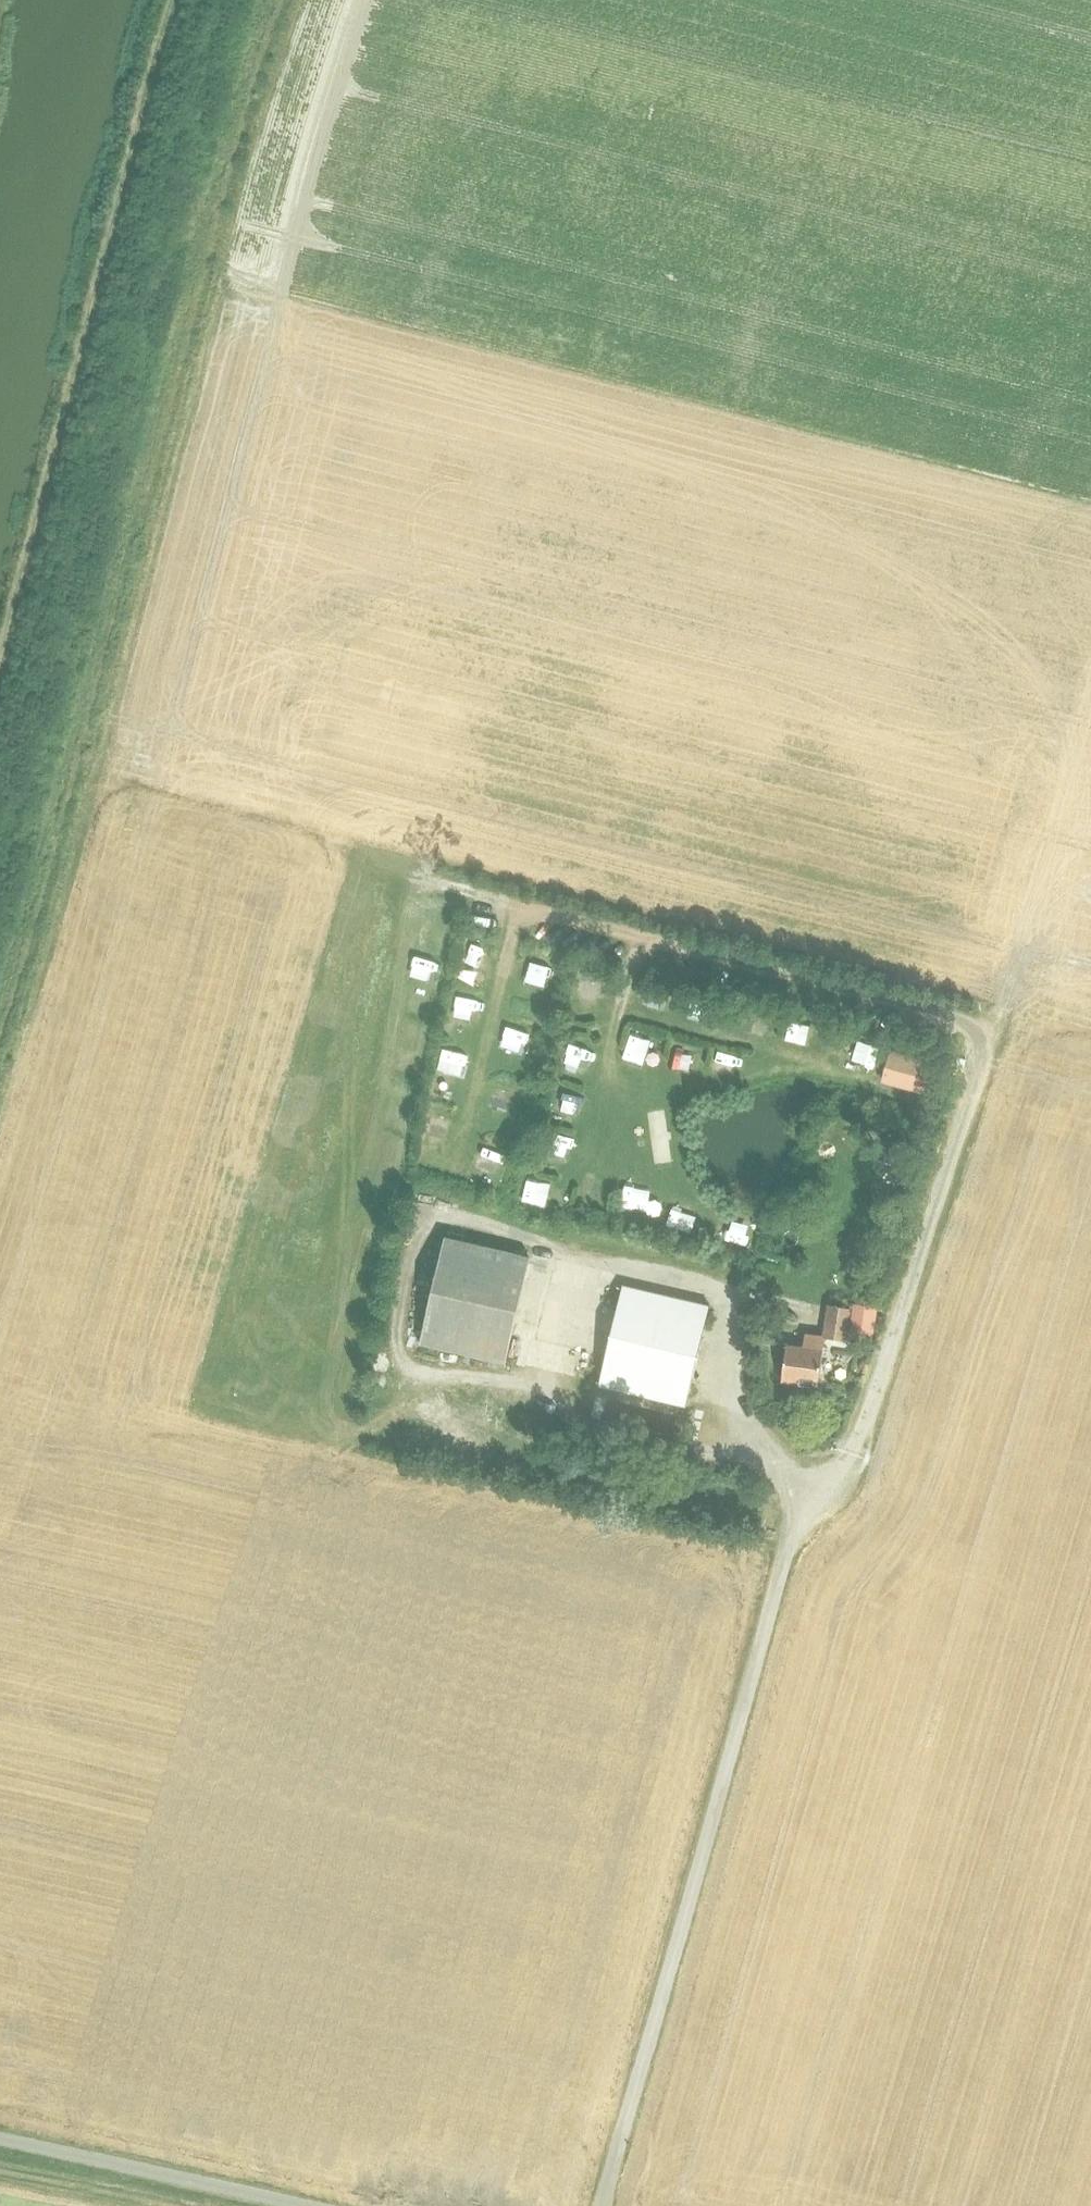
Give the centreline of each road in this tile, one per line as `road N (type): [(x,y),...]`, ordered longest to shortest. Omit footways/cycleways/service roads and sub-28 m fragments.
road 1 (unclassified): [(303,2205),(0,2138)]

